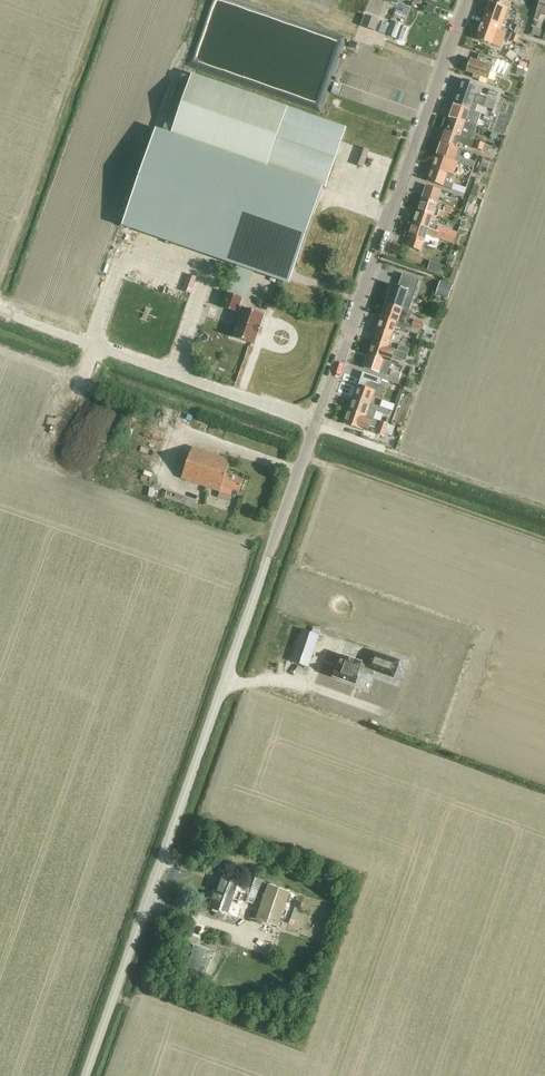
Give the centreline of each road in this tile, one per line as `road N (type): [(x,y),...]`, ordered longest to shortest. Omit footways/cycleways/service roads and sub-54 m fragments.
road 1 (tertiary): [(87,1075),(467,0)]
road 2 (track): [(370,874),(205,813),(248,682)]
road 3 (track): [(109,1075),(142,998),(305,1056)]
road 4 (track): [(305,1056),(370,874)]

